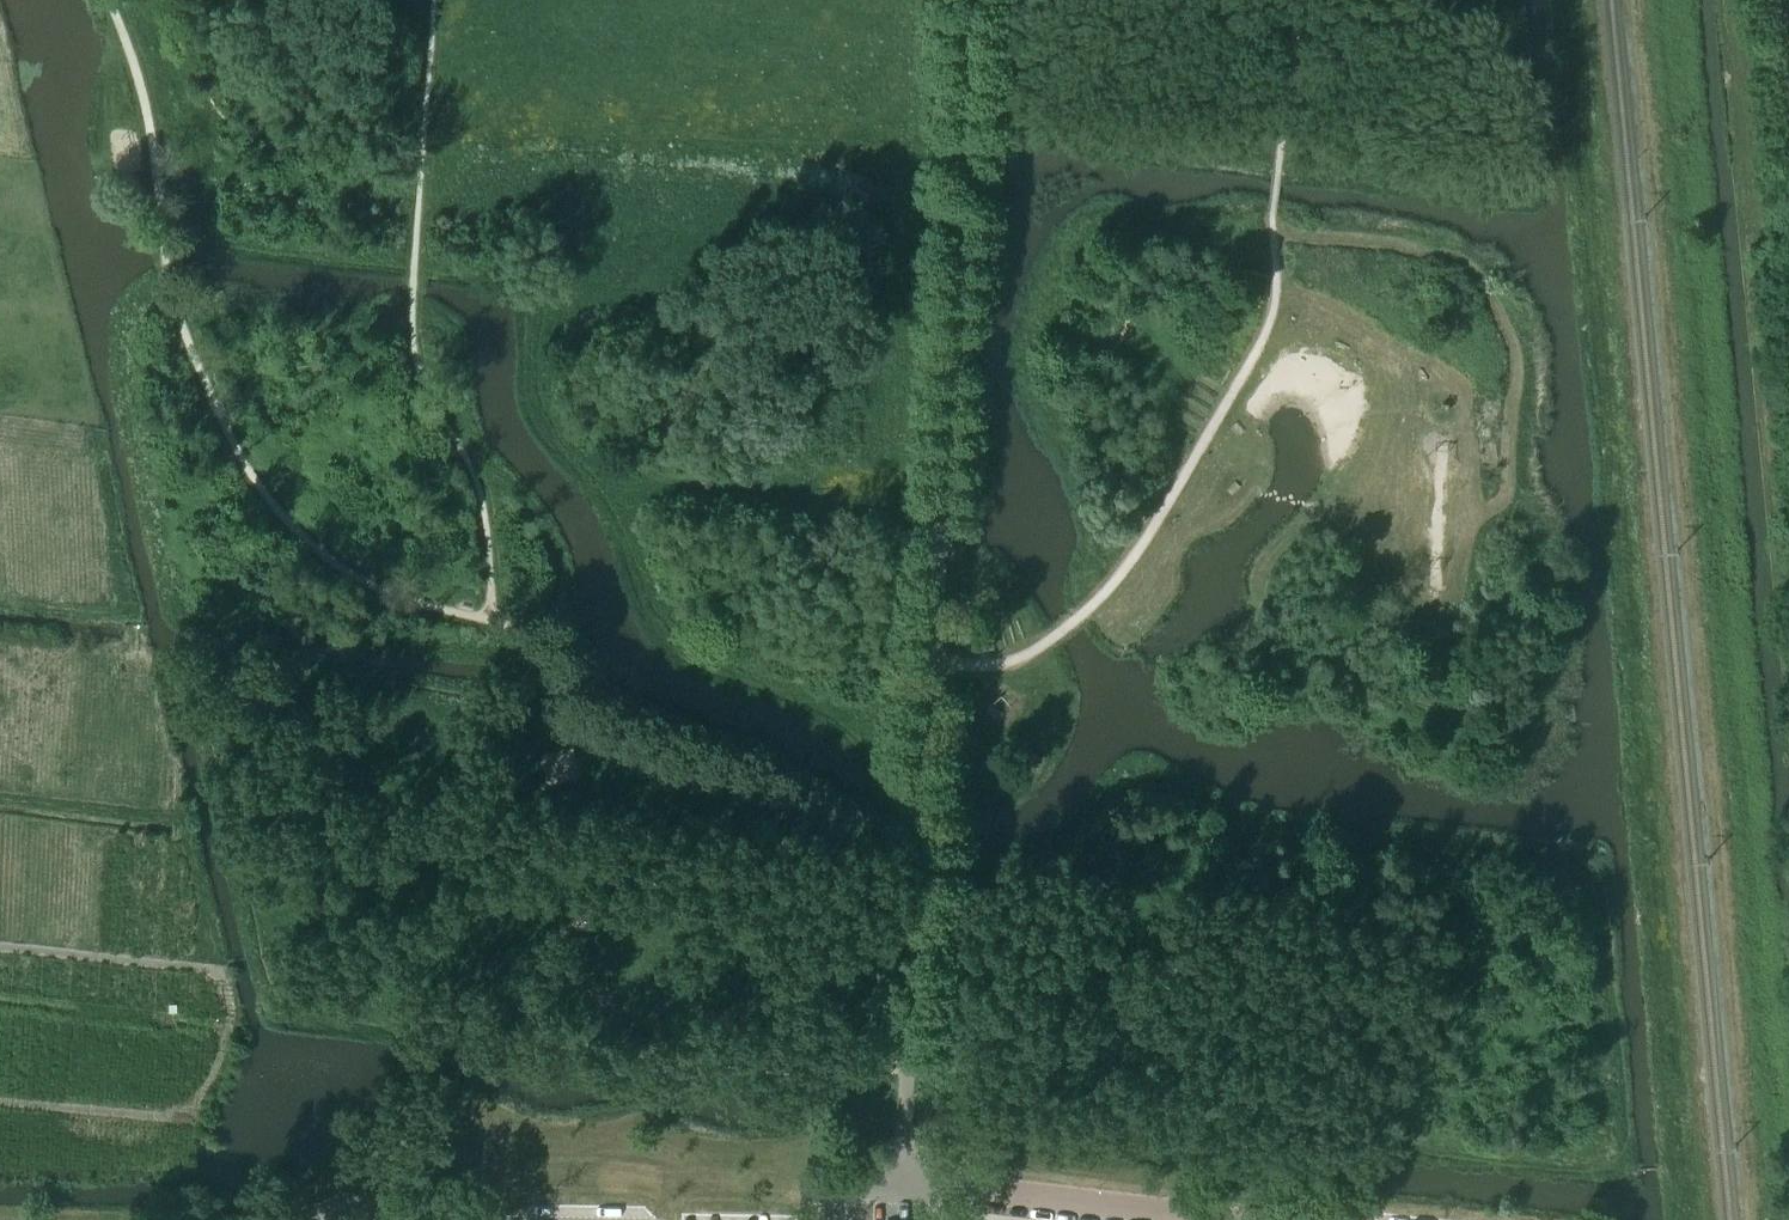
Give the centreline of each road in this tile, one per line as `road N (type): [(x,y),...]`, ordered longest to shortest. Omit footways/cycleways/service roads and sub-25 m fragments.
road 1 (residential): [(1199,1215),(976,1186),(864,1181),(837,1219)]
road 2 (residential): [(452,1219),(433,1206),(343,1205),(314,1219)]

